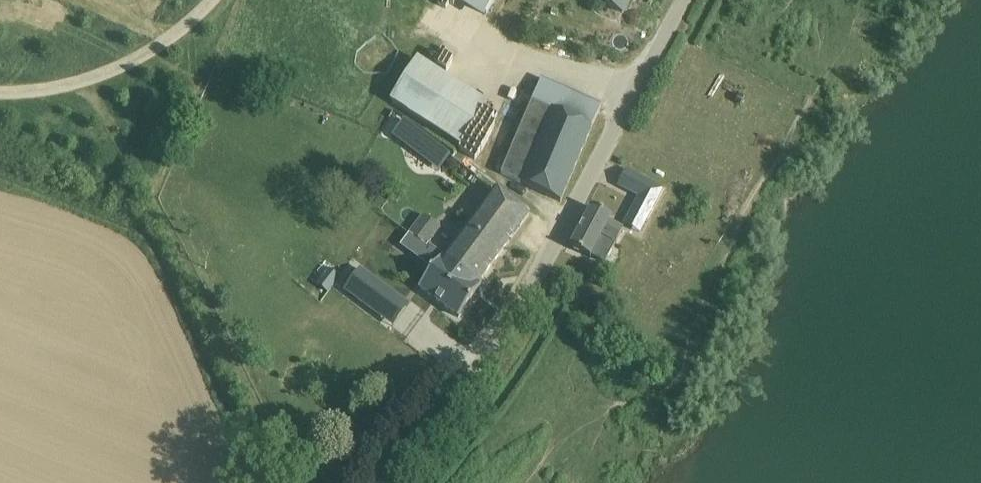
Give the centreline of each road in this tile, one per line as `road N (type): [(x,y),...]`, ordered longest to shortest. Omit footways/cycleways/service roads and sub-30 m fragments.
road 1 (unclassified): [(395,482),(481,378),(684,0)]
road 2 (unclassified): [(211,0),(150,50),(83,81)]

